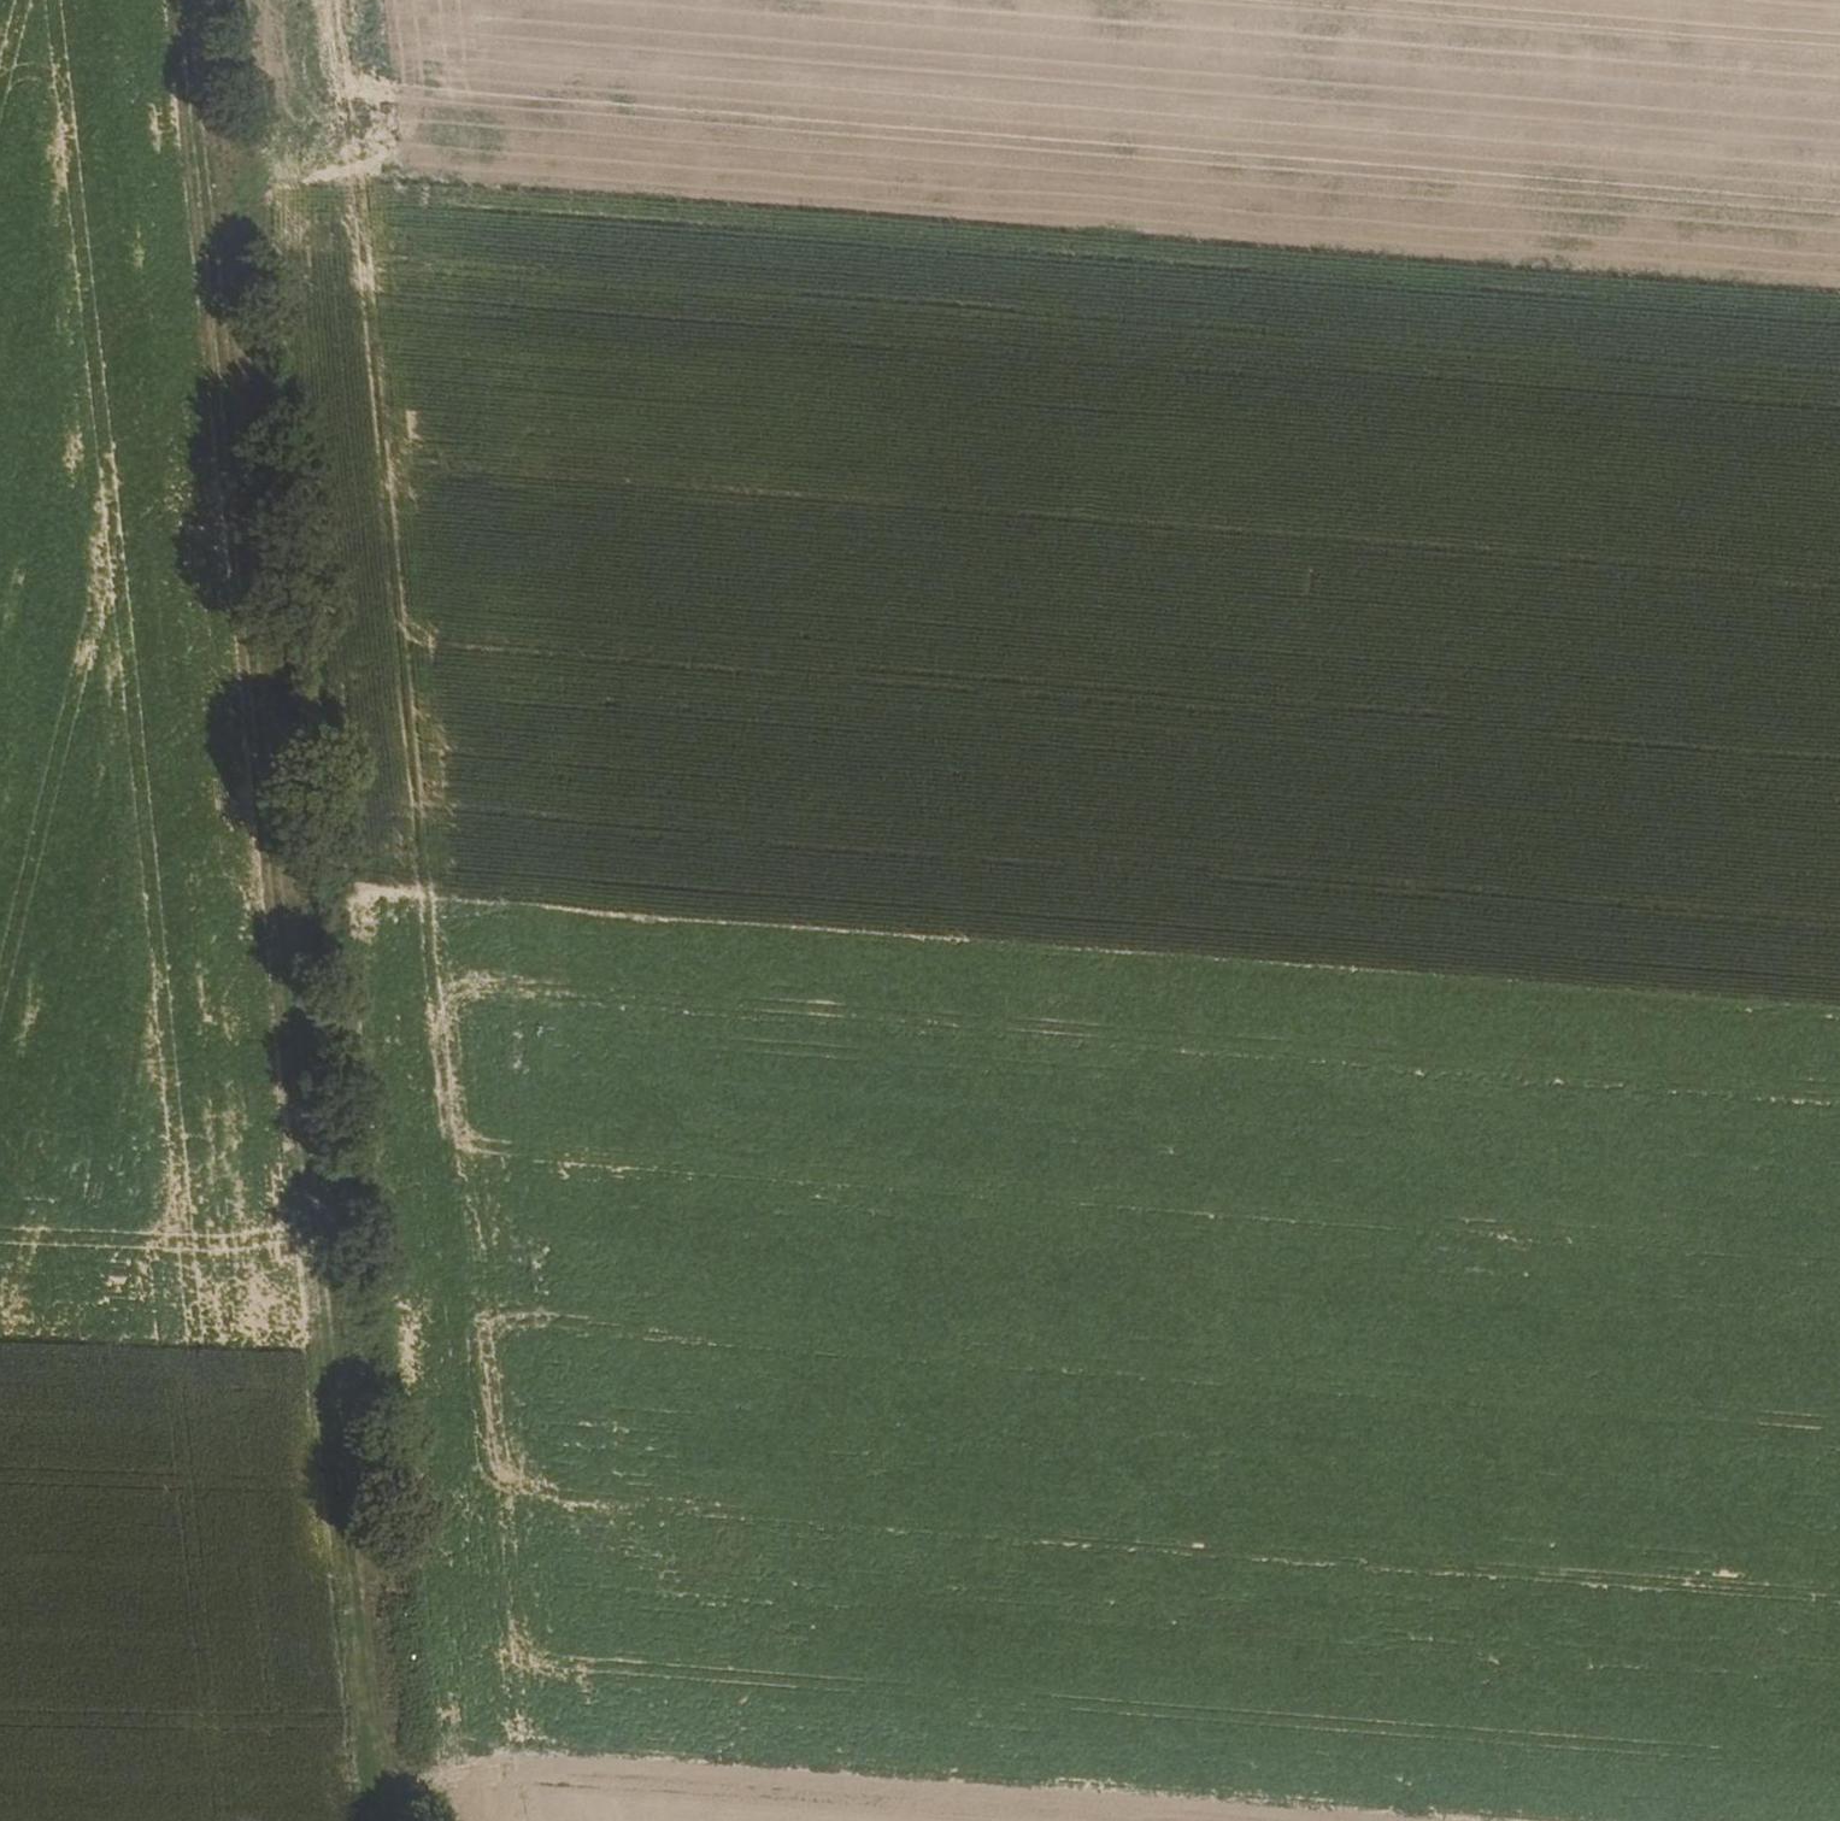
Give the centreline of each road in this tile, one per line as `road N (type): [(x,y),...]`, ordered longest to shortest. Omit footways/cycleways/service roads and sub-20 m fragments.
road 1 (track): [(173,0),(329,1310),(379,1820)]

